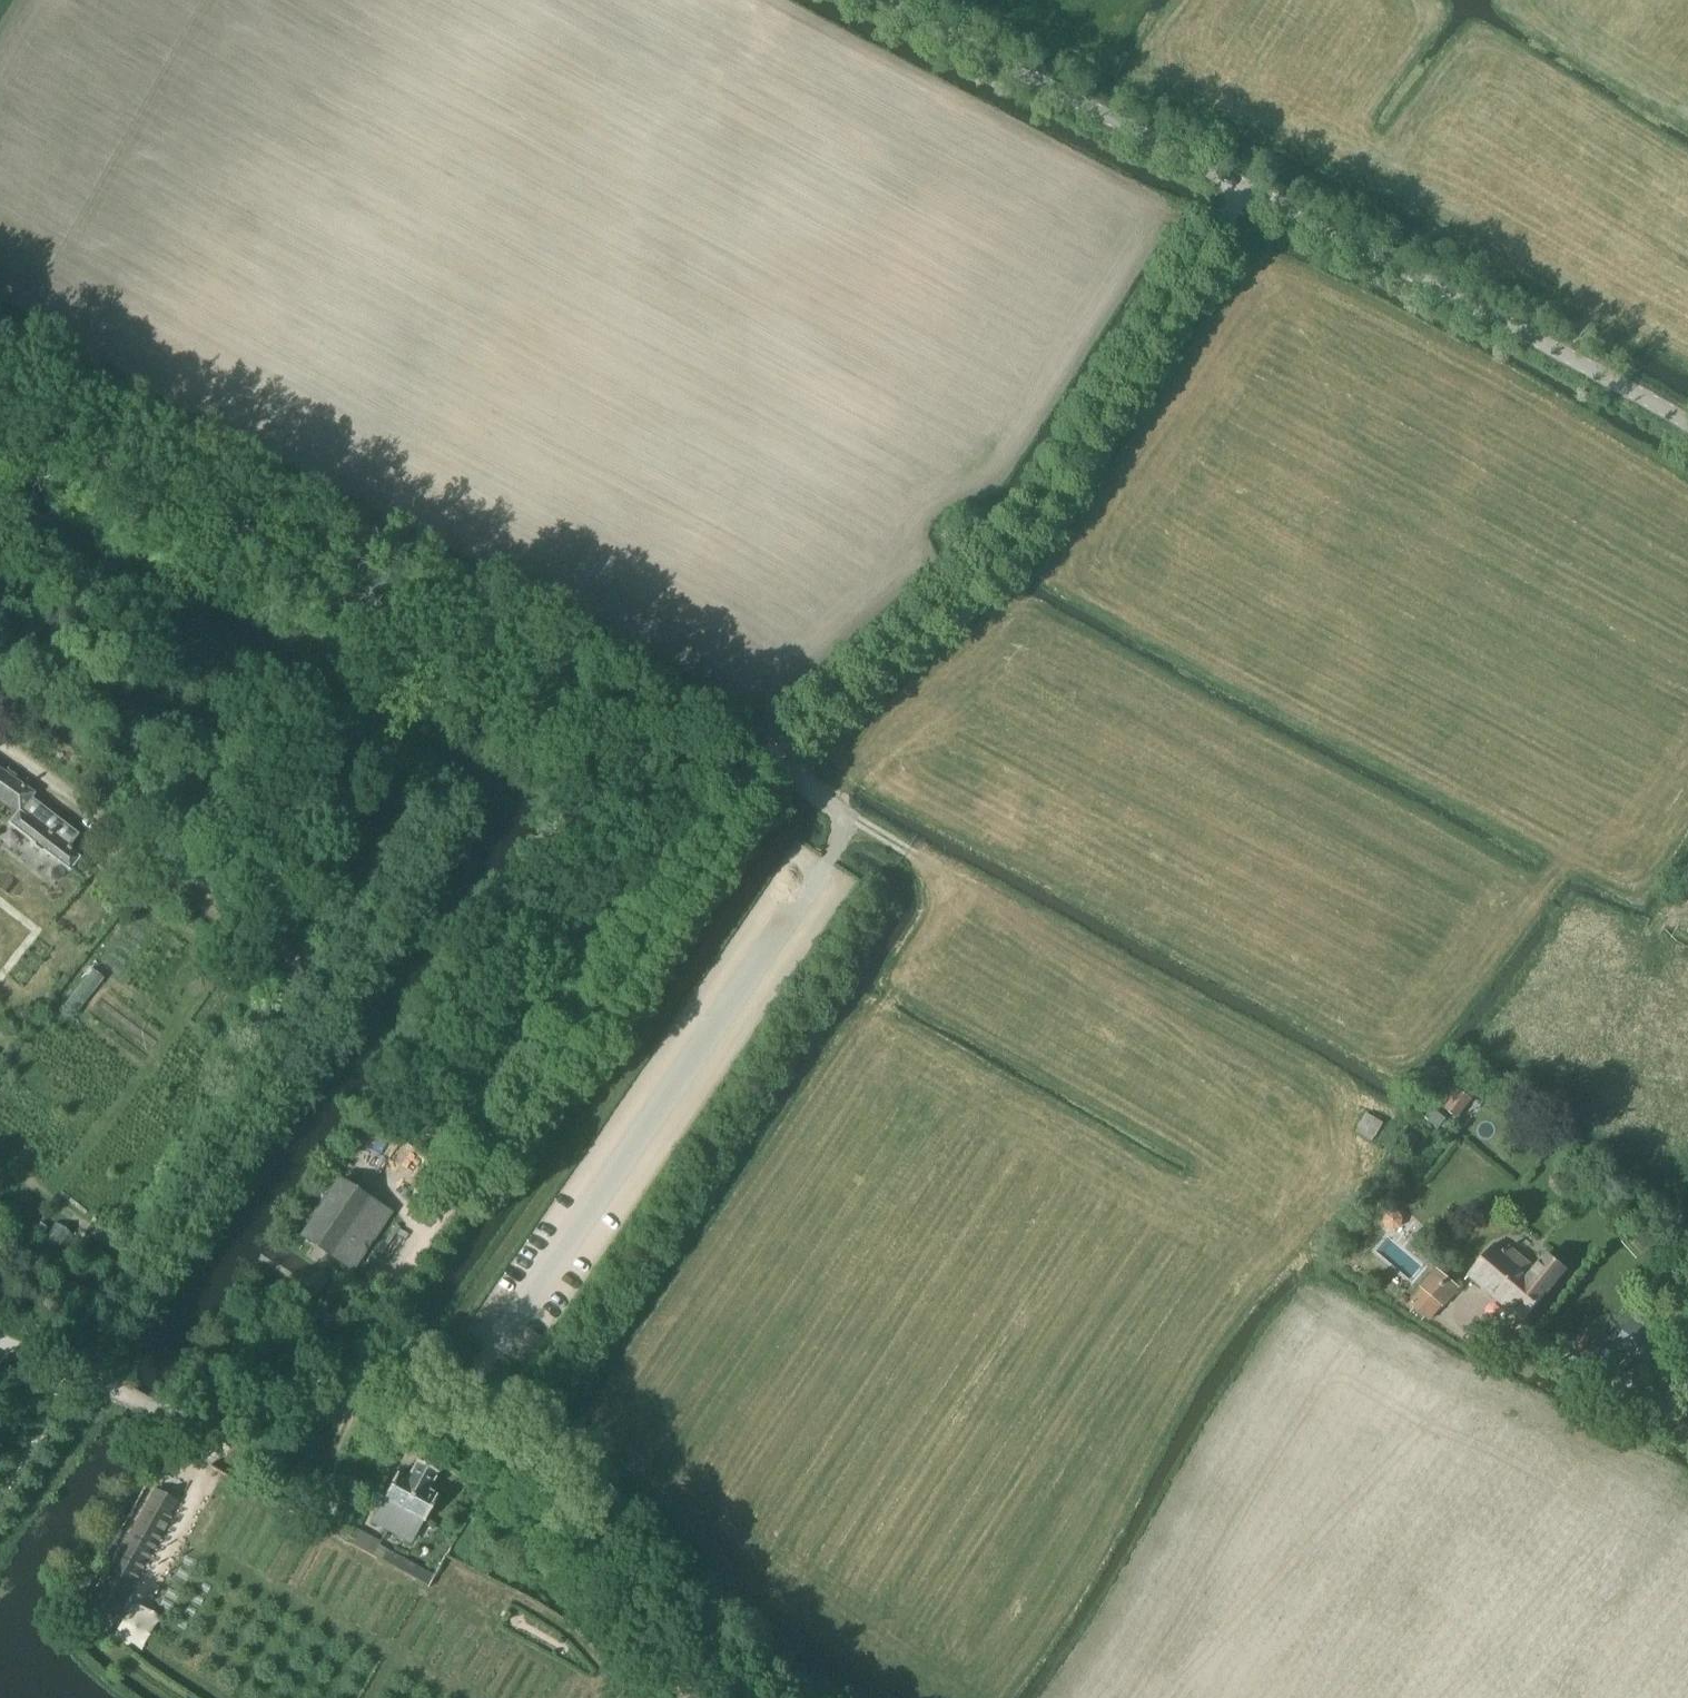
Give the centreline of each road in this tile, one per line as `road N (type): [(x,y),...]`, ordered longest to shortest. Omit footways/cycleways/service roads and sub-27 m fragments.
road 1 (unclassified): [(1687,423),(885,0)]

